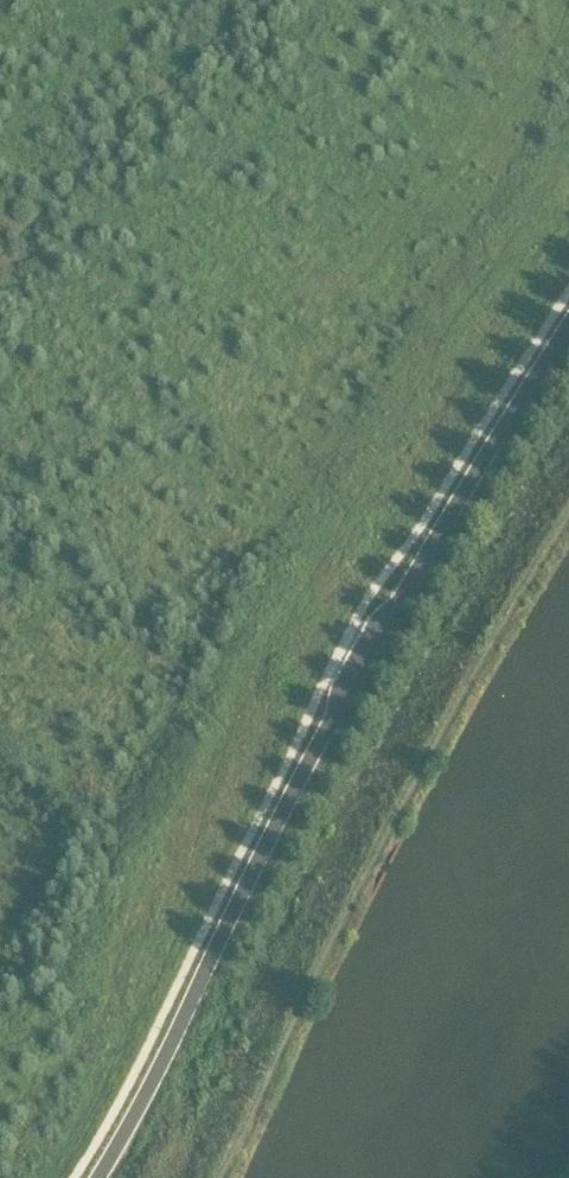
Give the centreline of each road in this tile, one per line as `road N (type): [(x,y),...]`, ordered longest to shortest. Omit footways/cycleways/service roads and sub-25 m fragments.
road 1 (unclassified): [(96,1177),(159,1068),(312,754),(568,316)]

